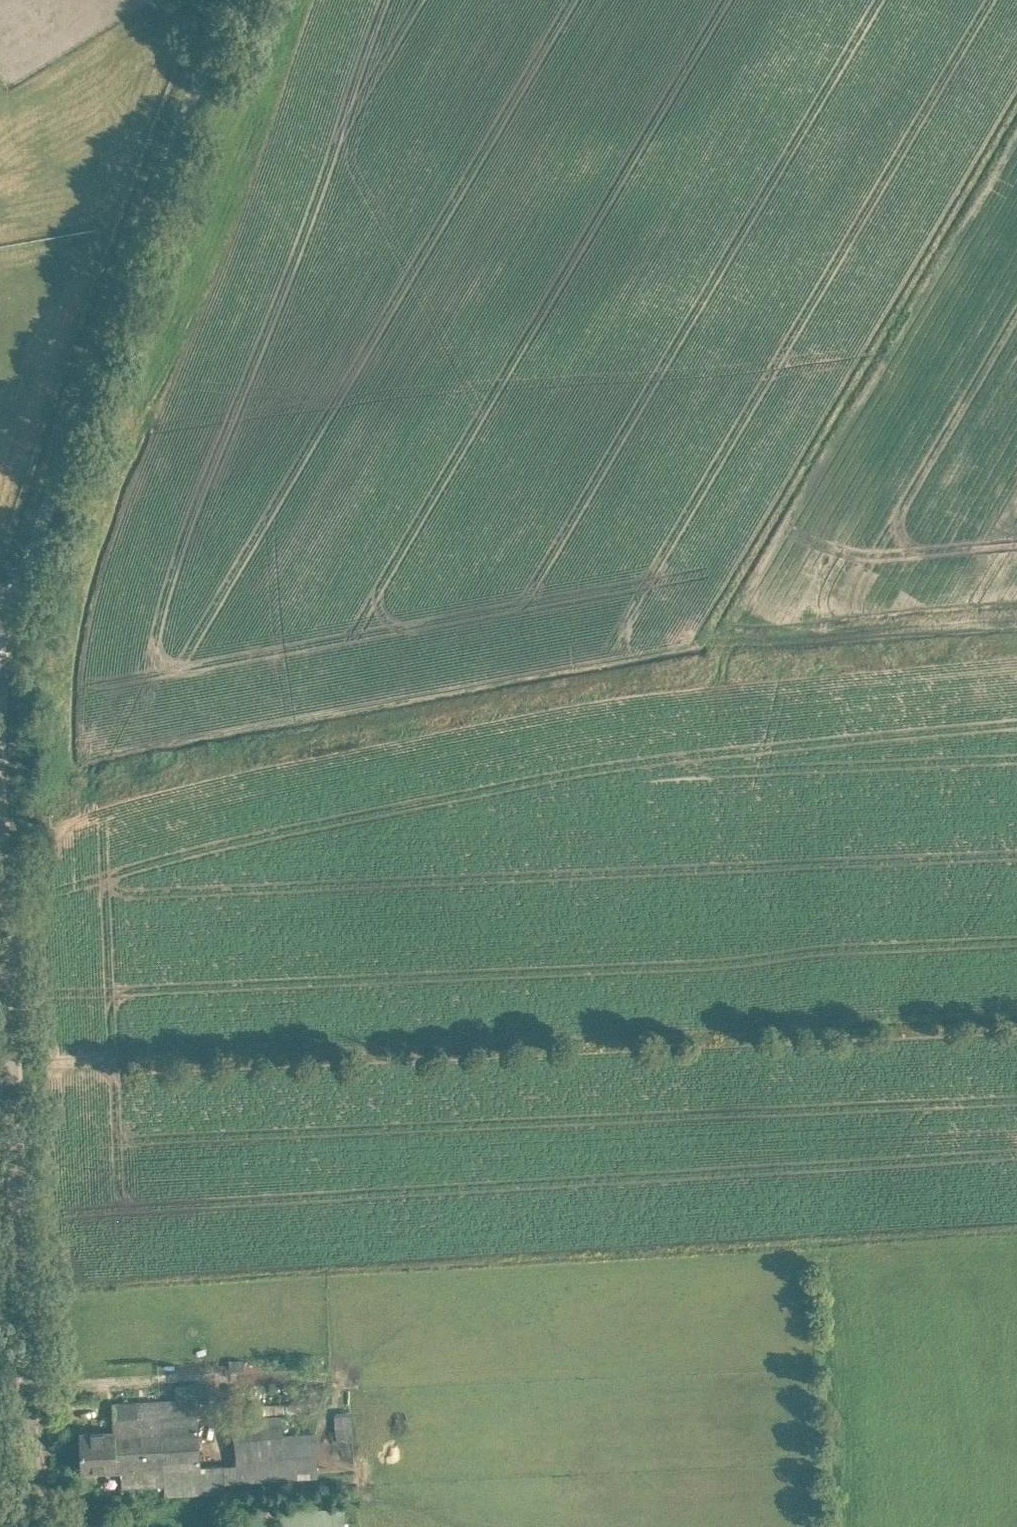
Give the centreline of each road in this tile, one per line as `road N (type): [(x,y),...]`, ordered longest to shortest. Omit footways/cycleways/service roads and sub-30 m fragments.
road 1 (unclassified): [(36,1526),(0,809)]
road 2 (unclassified): [(13,611),(229,0)]

